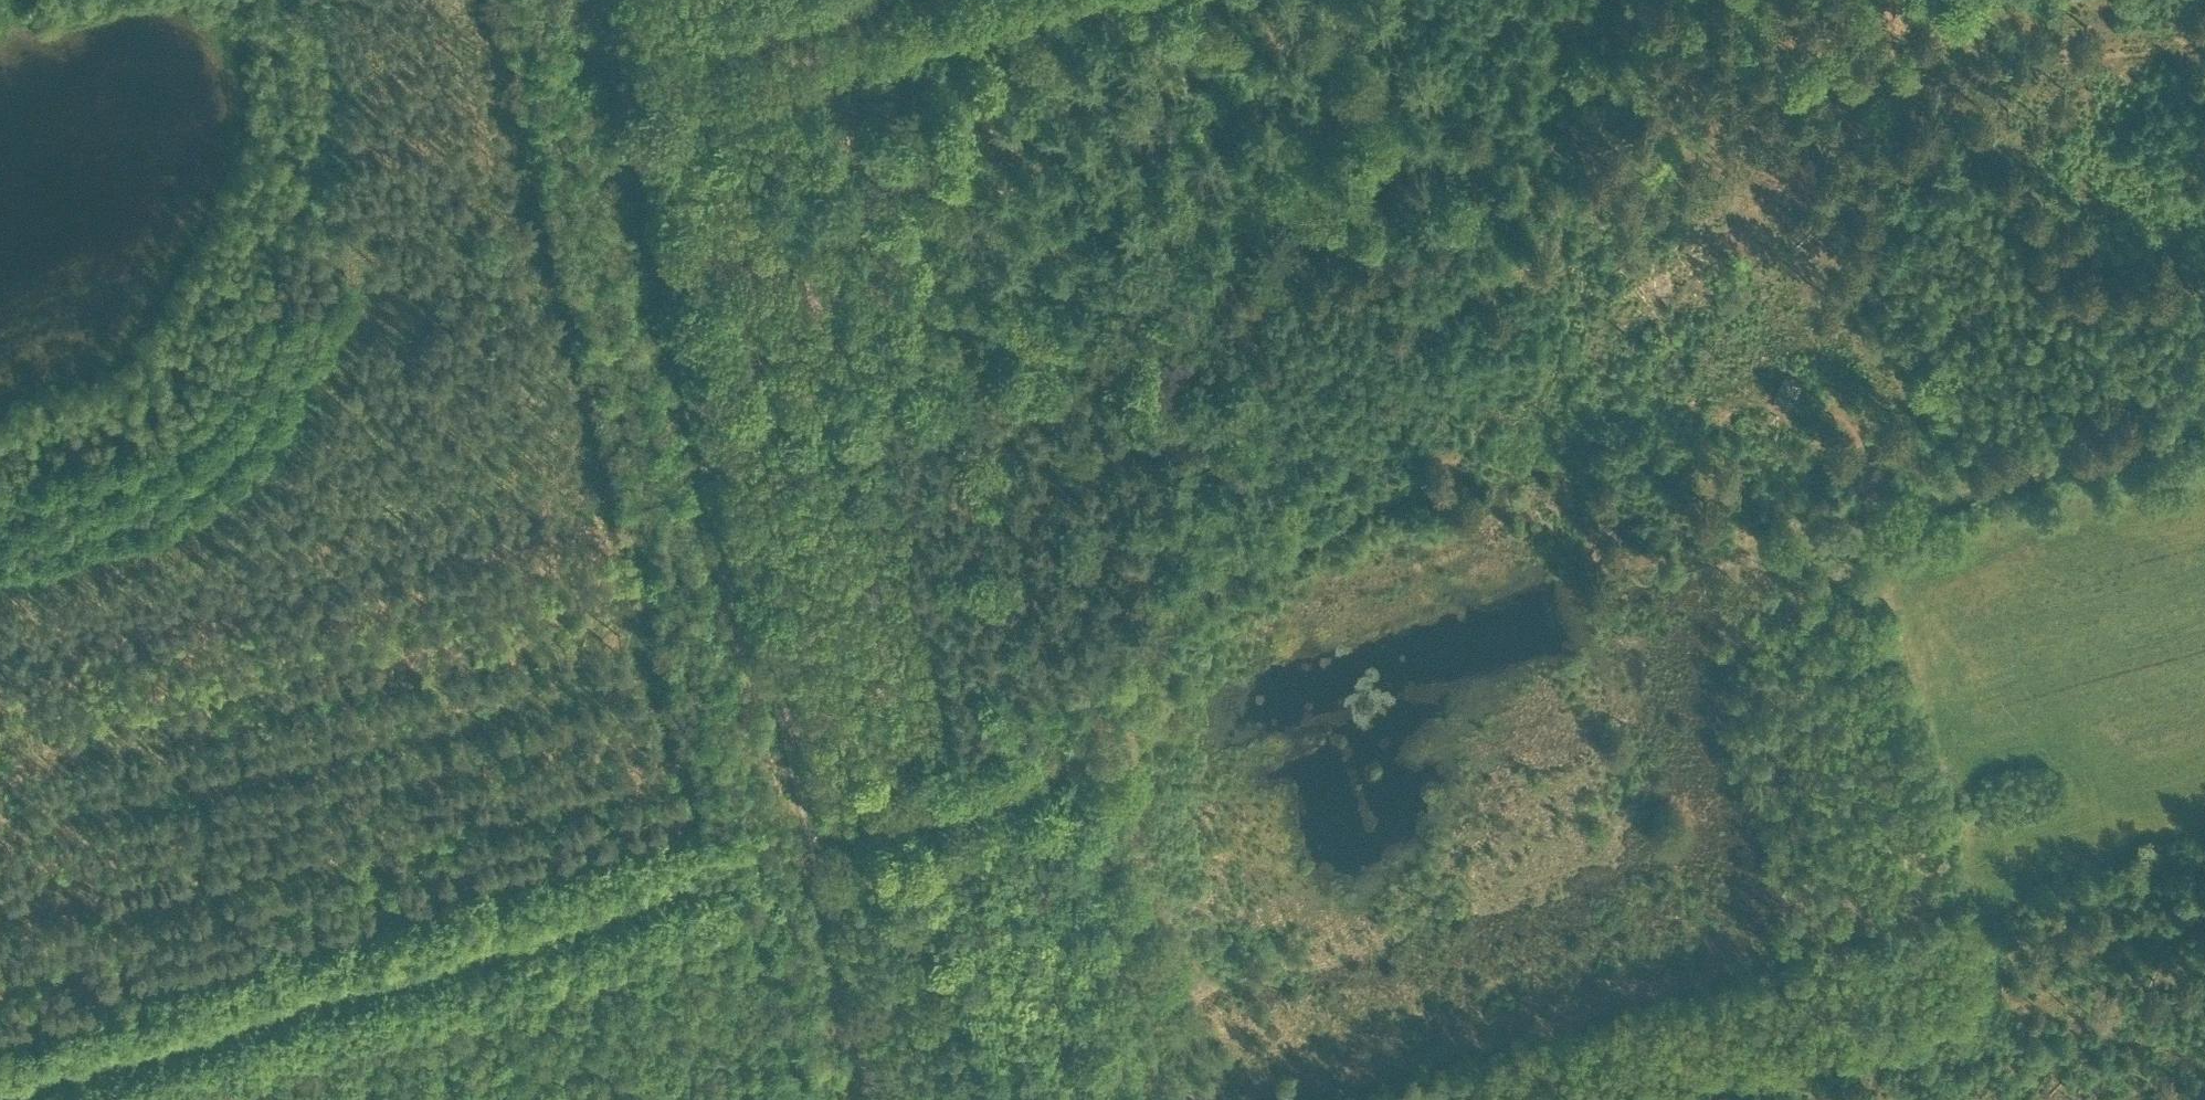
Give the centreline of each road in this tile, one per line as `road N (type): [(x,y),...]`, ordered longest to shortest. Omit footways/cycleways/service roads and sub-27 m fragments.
road 1 (track): [(874,1099),(605,0)]
road 2 (track): [(1591,598),(2204,417)]
road 3 (track): [(808,838),(1163,724)]

